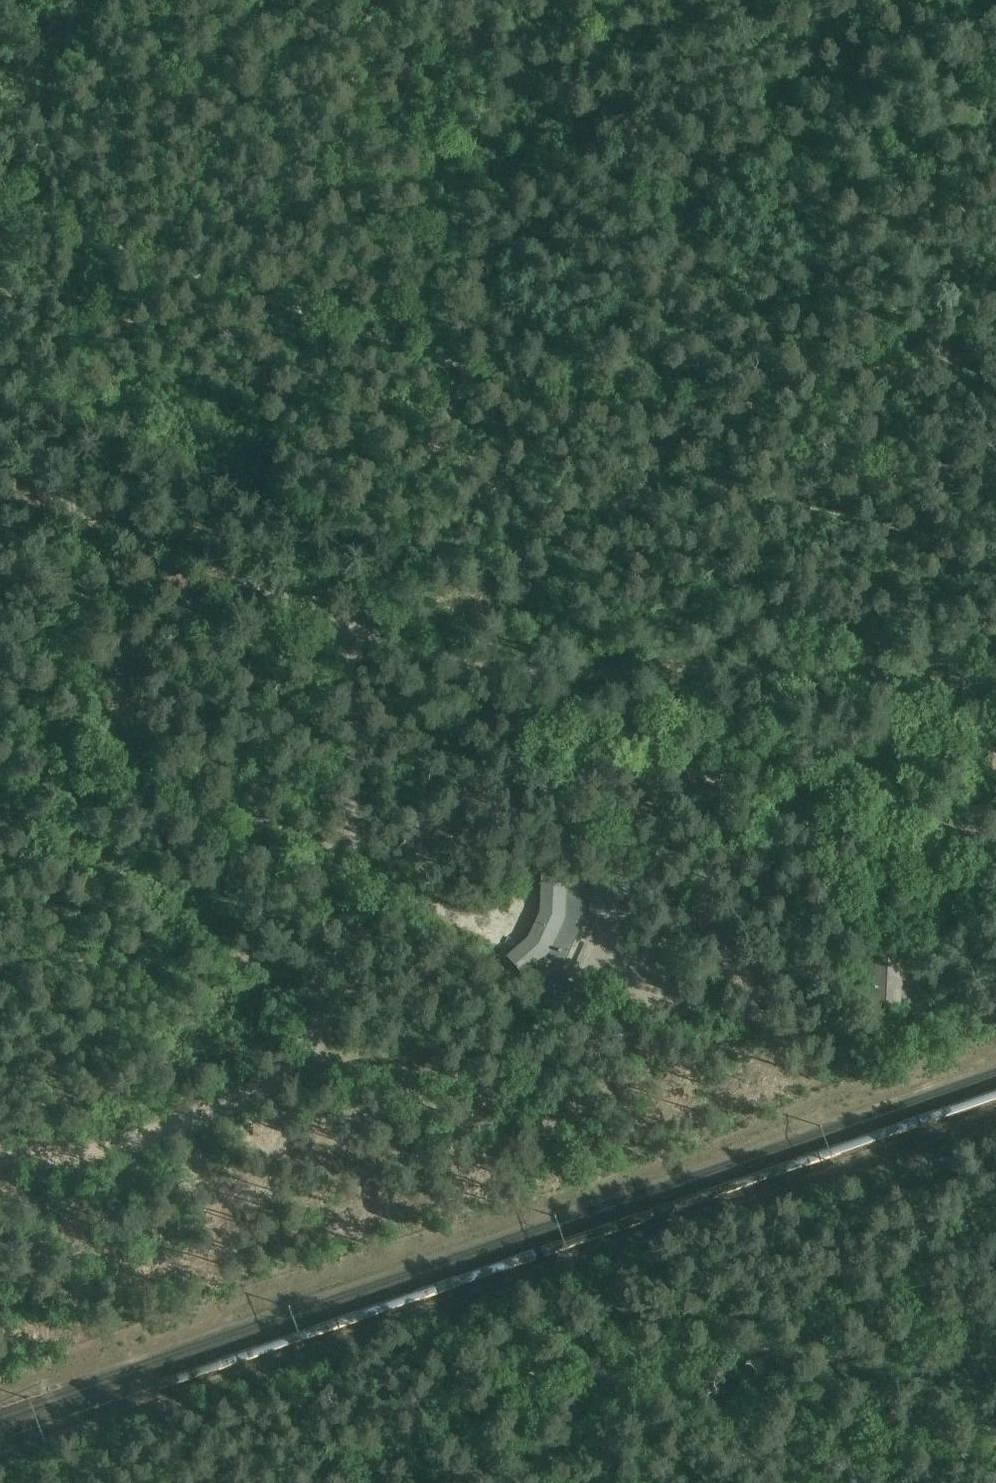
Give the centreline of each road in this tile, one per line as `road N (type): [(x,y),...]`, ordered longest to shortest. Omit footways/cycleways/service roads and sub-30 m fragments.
road 1 (track): [(0,478),(360,629),(480,667),(871,675),(995,688)]
road 2 (track): [(839,0),(805,74),(726,149),(681,217),(521,300),(470,350),(419,513),(378,572),(360,629)]
road 3 (track): [(0,1154),(94,1148),(180,1122),(285,1068),(316,1036),(353,798),(349,691),(360,629)]
road 4 (track): [(343,864),(504,935)]

